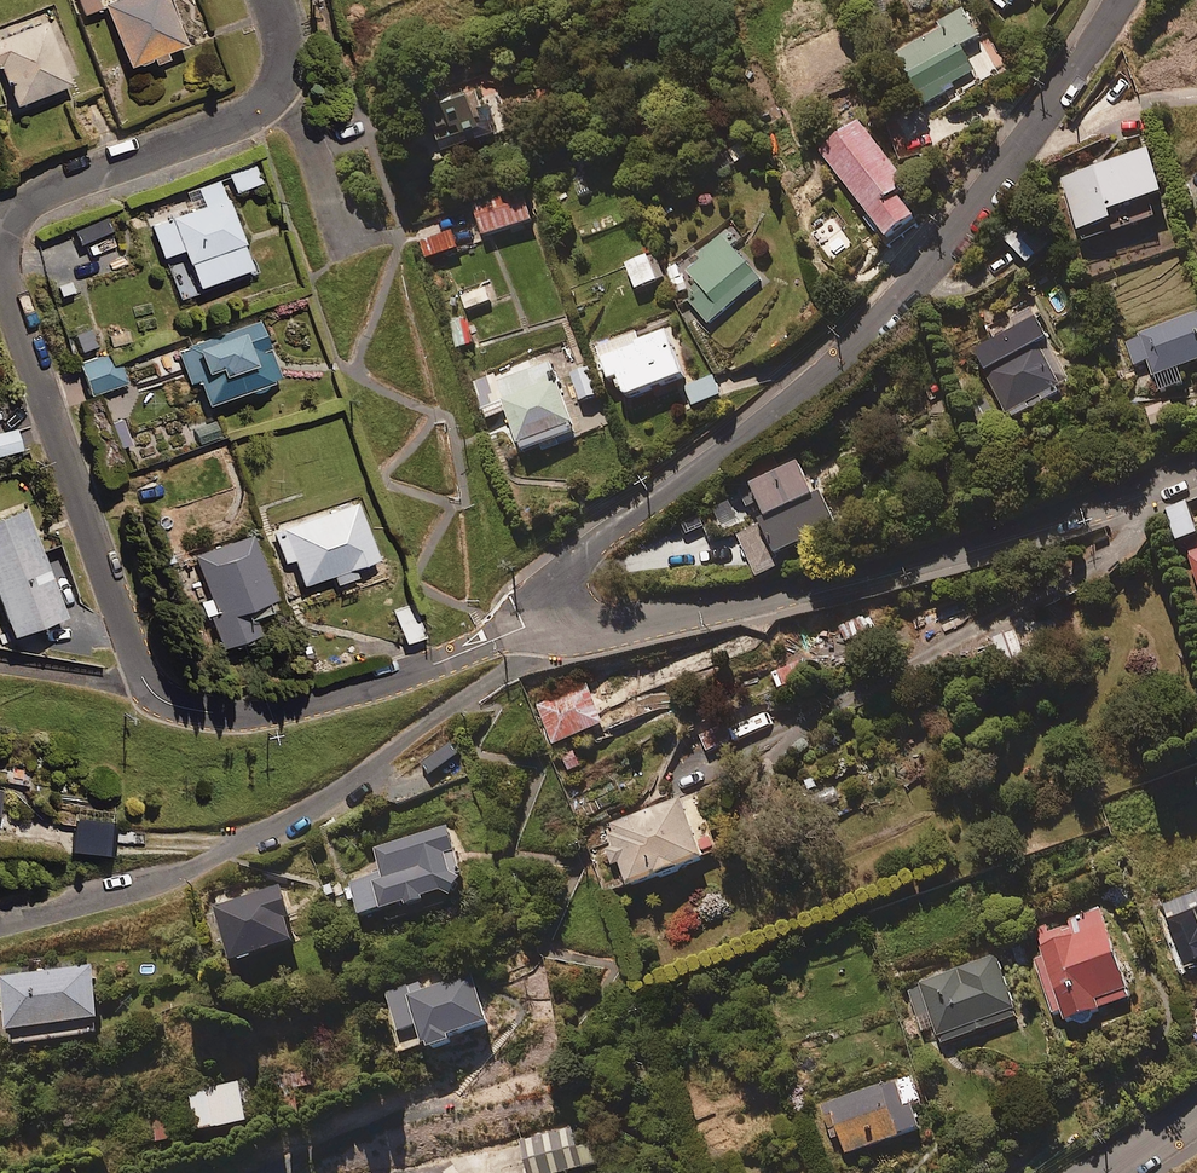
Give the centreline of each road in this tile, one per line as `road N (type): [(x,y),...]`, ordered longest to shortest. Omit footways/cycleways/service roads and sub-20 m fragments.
road 1 (residential): [(563,613),(562,575),(582,554),(787,393),(879,312),(955,230),(1121,0)]
road 2 (residential): [(1196,465),(1019,530),(820,584),(588,630),(563,613)]
road 3 (residential): [(0,922),(176,870),(313,807),(535,654),(563,613)]
road 4 (residential): [(0,266),(149,690)]
road 5 (residential): [(149,690),(178,707),(259,713),(369,686),(563,613)]
road 6 (residential): [(0,216),(61,184),(233,122),(262,108),(281,86)]
road 7 (residential): [(345,237),(281,86)]
road 8 (residential): [(0,664),(149,690)]

